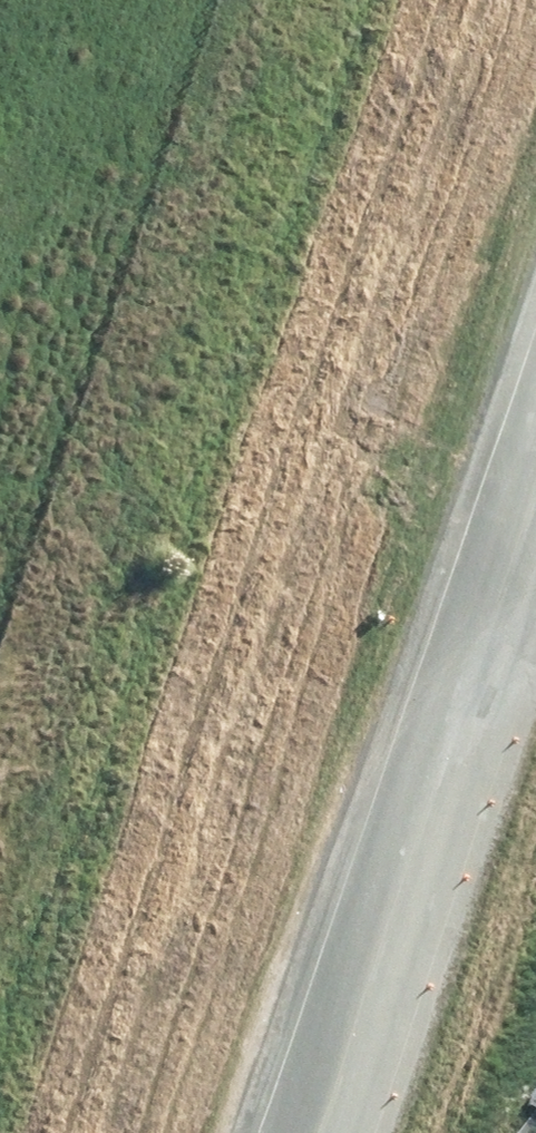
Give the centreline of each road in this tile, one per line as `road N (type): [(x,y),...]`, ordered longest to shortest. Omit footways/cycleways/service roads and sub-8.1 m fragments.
road 1 (trunk): [(200,1132),(535,135)]
road 2 (unclassified): [(289,1132),(535,408)]
road 3 (trunk): [(535,460),(303,1132)]

